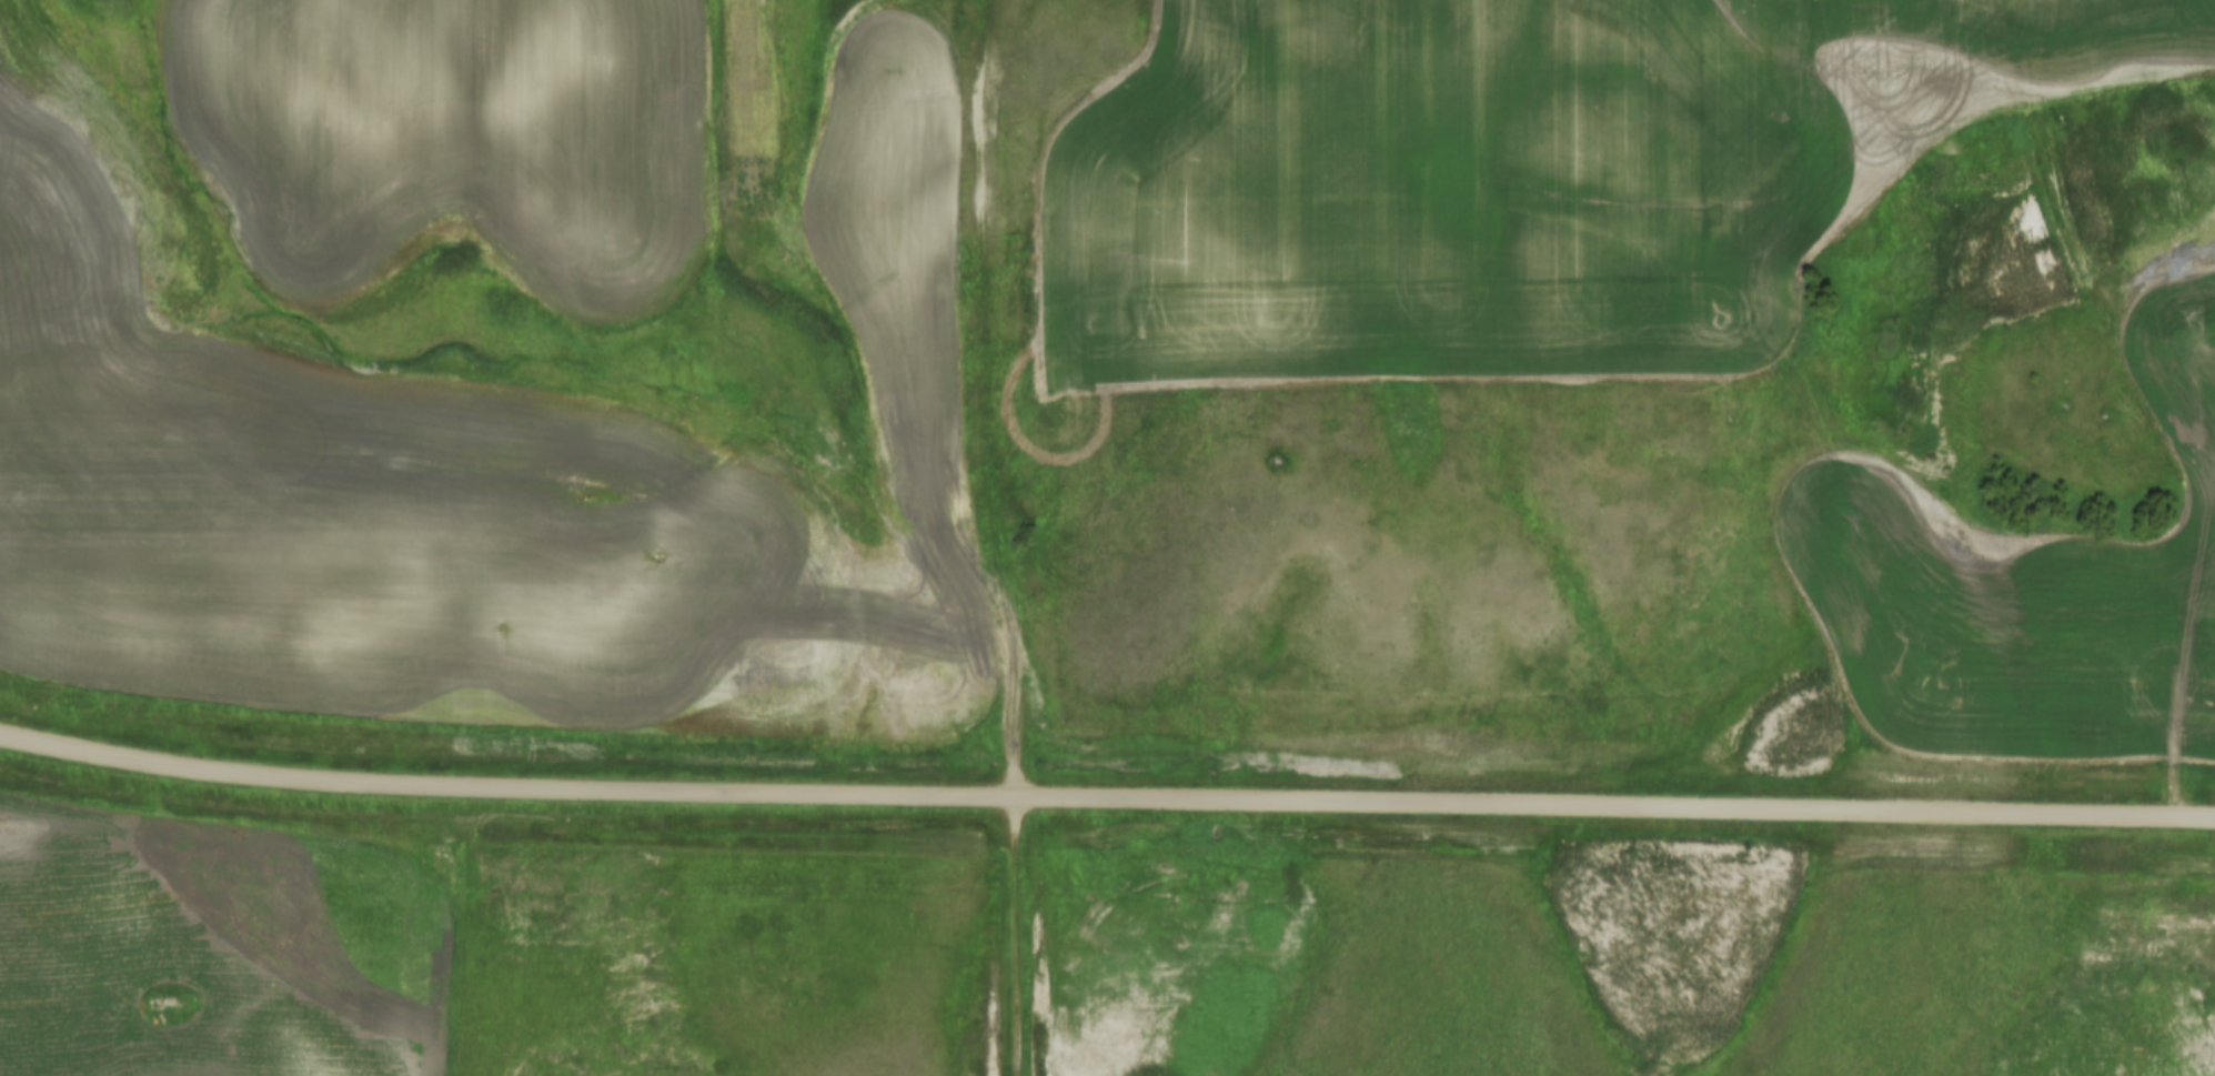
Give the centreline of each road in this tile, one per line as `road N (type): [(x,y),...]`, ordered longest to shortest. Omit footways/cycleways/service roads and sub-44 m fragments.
road 1 (residential): [(2214,820),(1017,803)]
road 2 (residential): [(1017,803),(344,790),(0,740)]
road 3 (track): [(1019,1075),(1017,803)]

